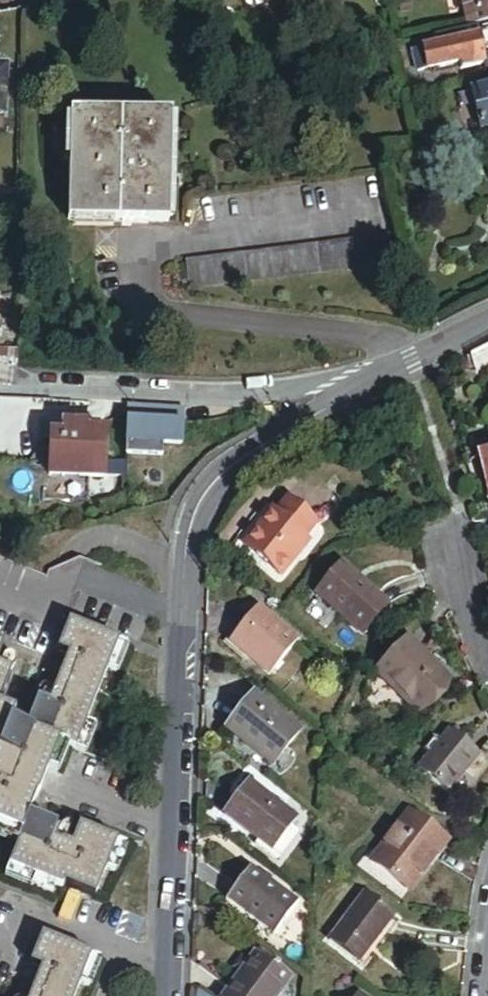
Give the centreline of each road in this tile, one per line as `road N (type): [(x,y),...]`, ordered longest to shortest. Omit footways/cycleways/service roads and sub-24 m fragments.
road 1 (residential): [(167,995),(187,543),(204,494),(238,459),(411,359)]
road 2 (residential): [(411,359),(298,392),(19,390)]
road 3 (residential): [(487,679),(444,547)]

